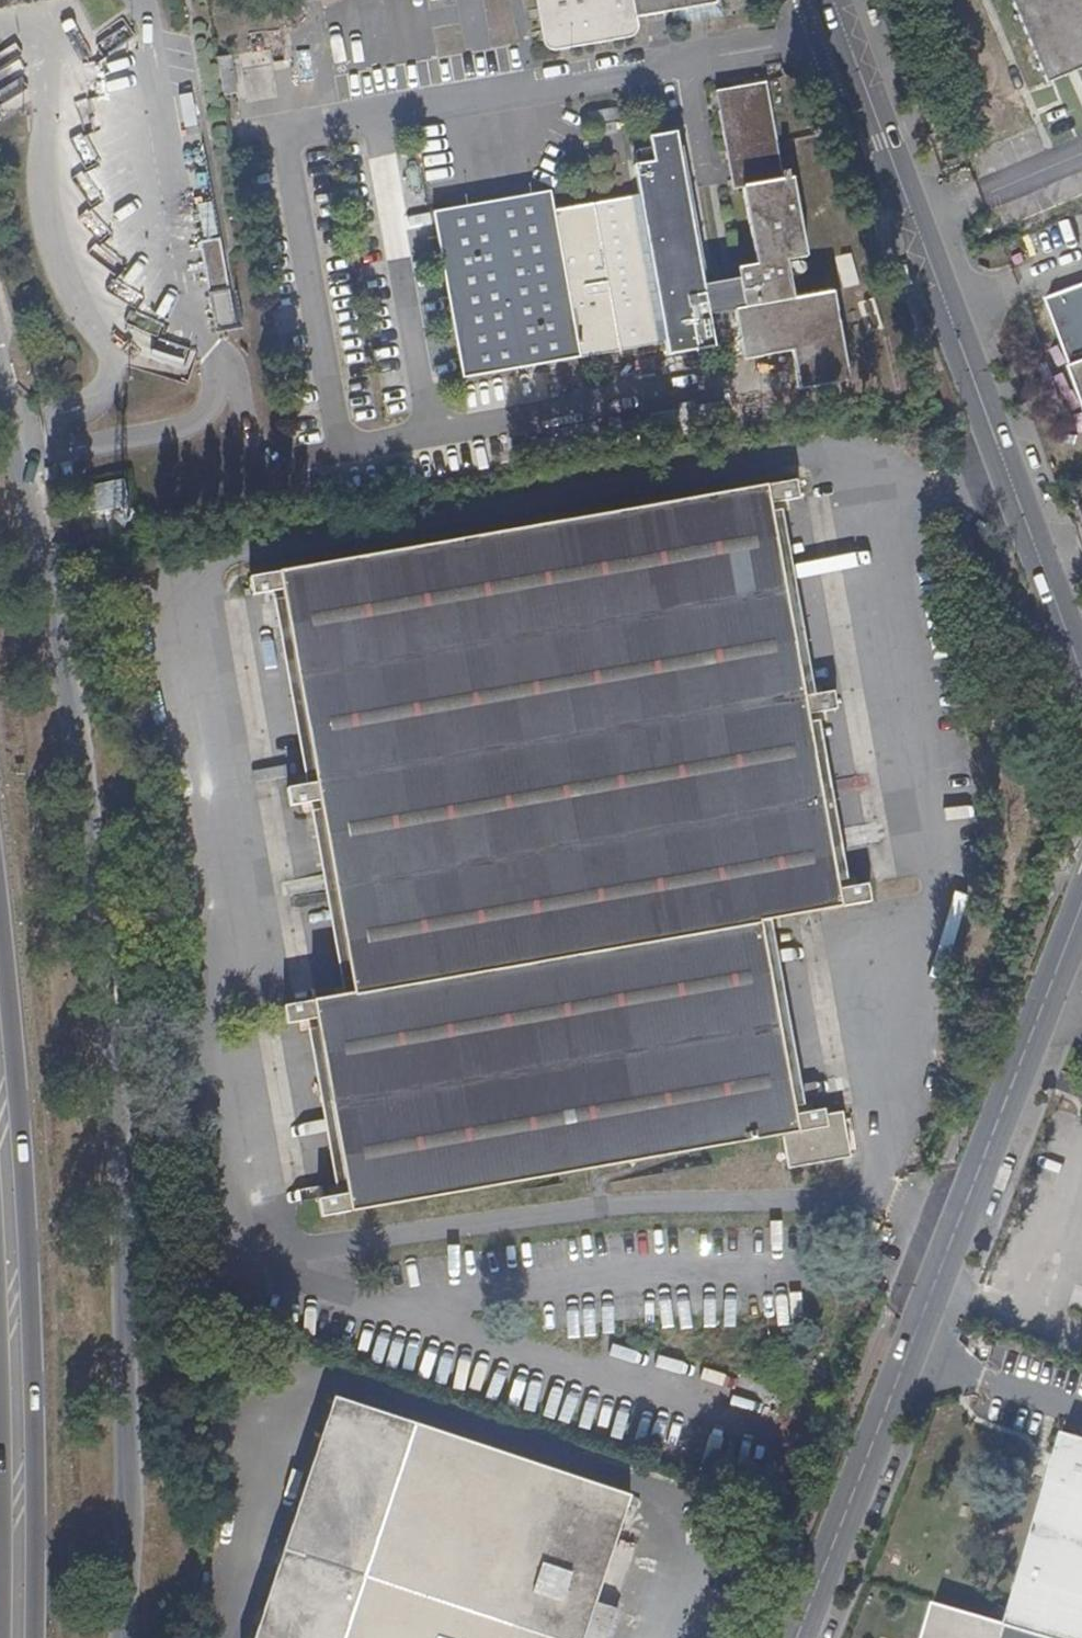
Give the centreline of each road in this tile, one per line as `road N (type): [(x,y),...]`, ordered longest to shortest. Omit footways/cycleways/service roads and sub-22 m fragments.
road 1 (unclassified): [(129,1637),(132,1258),(97,754),(0,359)]
road 2 (tertiary): [(1081,908),(797,1637)]
road 3 (primary): [(33,1637),(25,1224),(0,928)]
road 4 (tertiary): [(834,0),(1081,656)]
road 5 (primary): [(0,1378),(1,1637)]

